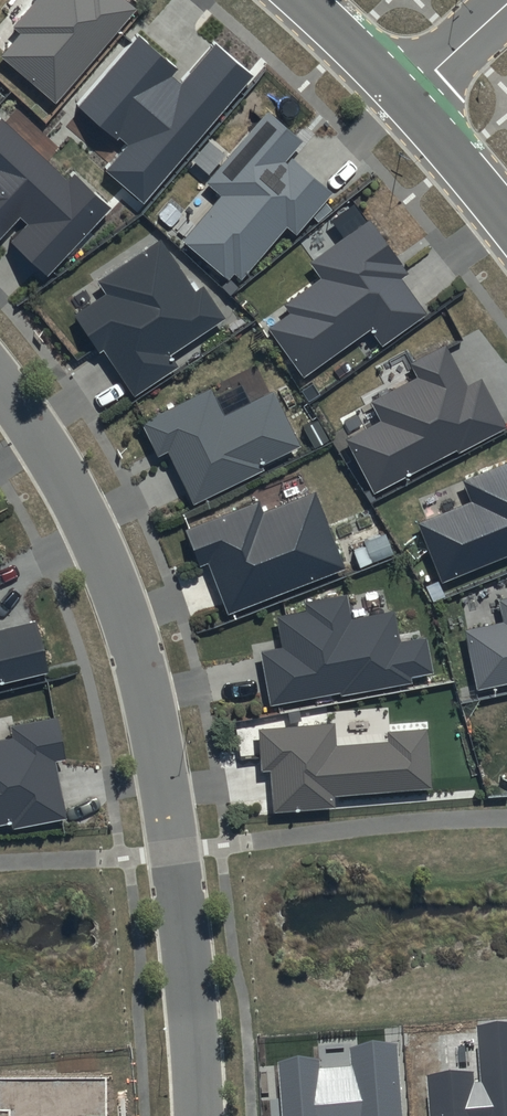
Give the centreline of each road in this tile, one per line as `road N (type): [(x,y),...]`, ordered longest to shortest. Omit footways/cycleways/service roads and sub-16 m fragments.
road 1 (residential): [(199,1115),(168,802),(135,645),(78,505),(0,383)]
road 2 (tertiary): [(405,98),(506,218)]
road 3 (tertiary): [(304,0),(405,98)]
road 4 (residential): [(405,98),(506,5)]

